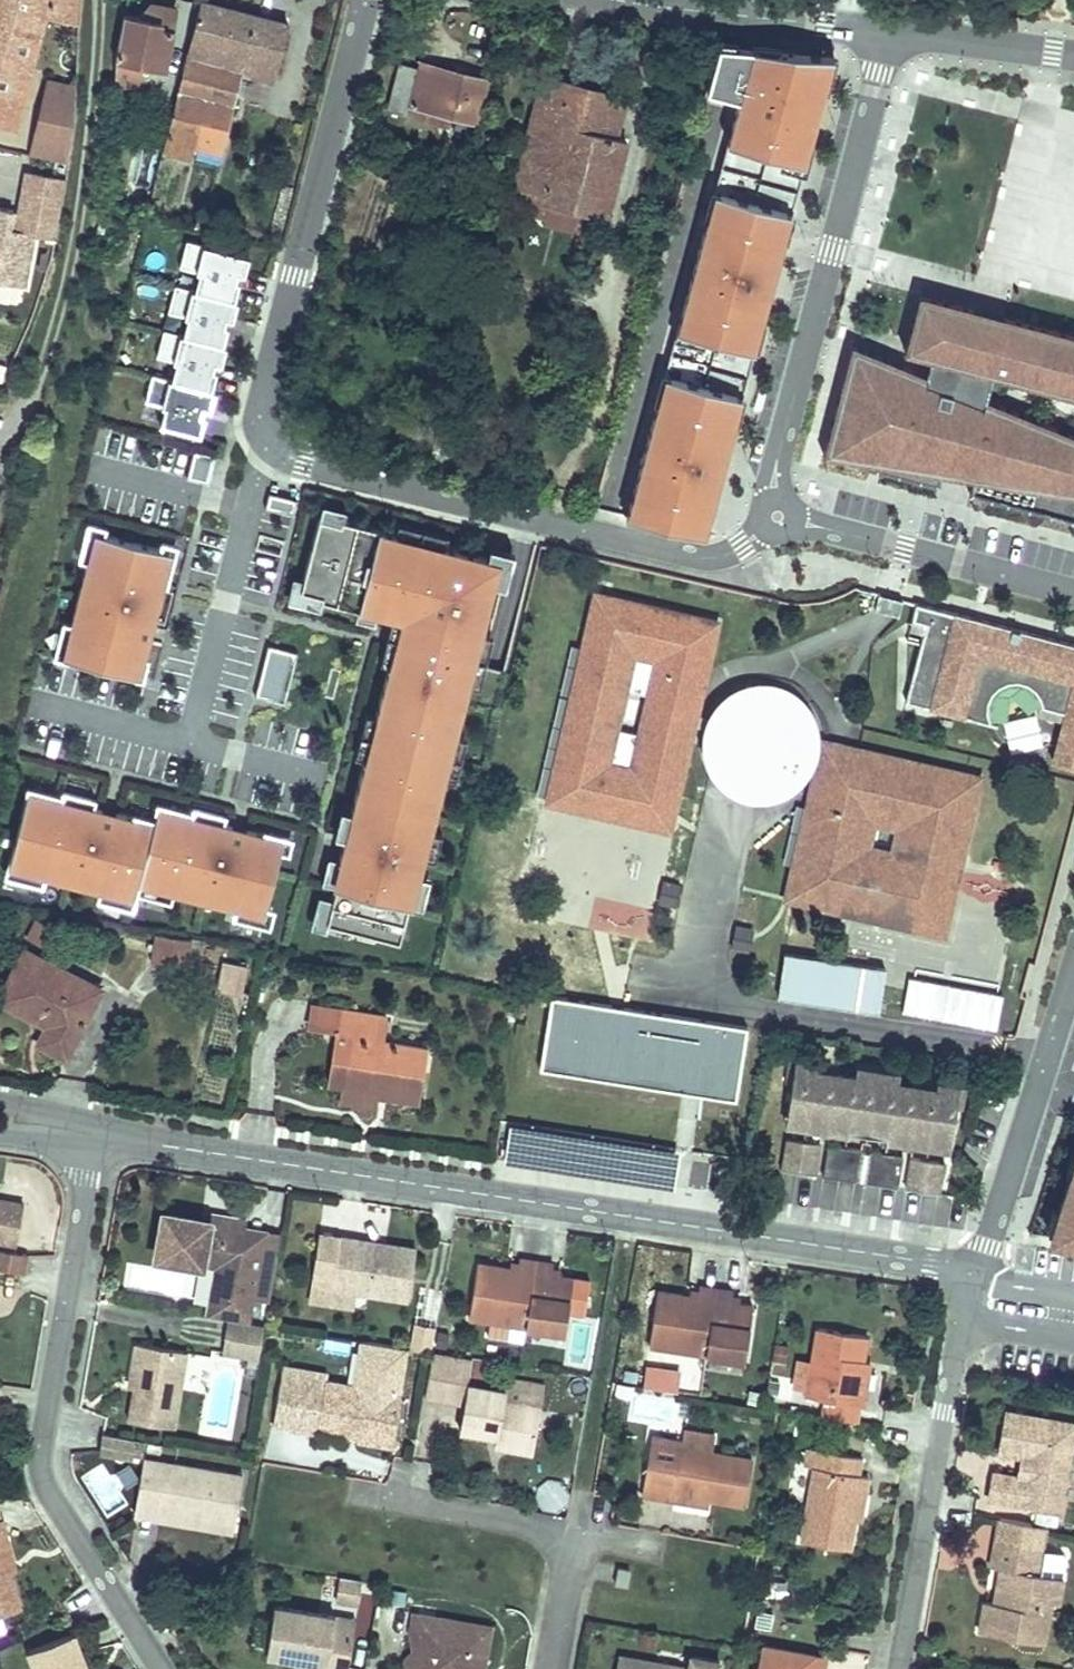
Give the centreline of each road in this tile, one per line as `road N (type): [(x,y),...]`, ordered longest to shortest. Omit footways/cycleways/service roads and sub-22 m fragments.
road 1 (residential): [(95,1131),(934,1262),(969,1283)]
road 2 (residential): [(160,1668),(40,1465),(95,1131)]
road 3 (residential): [(778,517),(749,547),(703,558),(302,464),(278,450),(261,424)]
road 4 (residential): [(888,28),(776,467),(778,517)]
road 5 (residential): [(261,424),(375,0)]
road 6 (residential): [(969,1283),(896,1668)]
road 7 (residential): [(555,1668),(576,1529),(355,1493)]
road 8 (residential): [(261,424),(178,746)]
road 9 (residential): [(969,1283),(1073,973)]
road 10 (residential): [(778,517),(1073,593)]
road 11 (tertiary): [(656,0),(888,28)]
road 12 (tertiary): [(888,28),(1073,53)]

